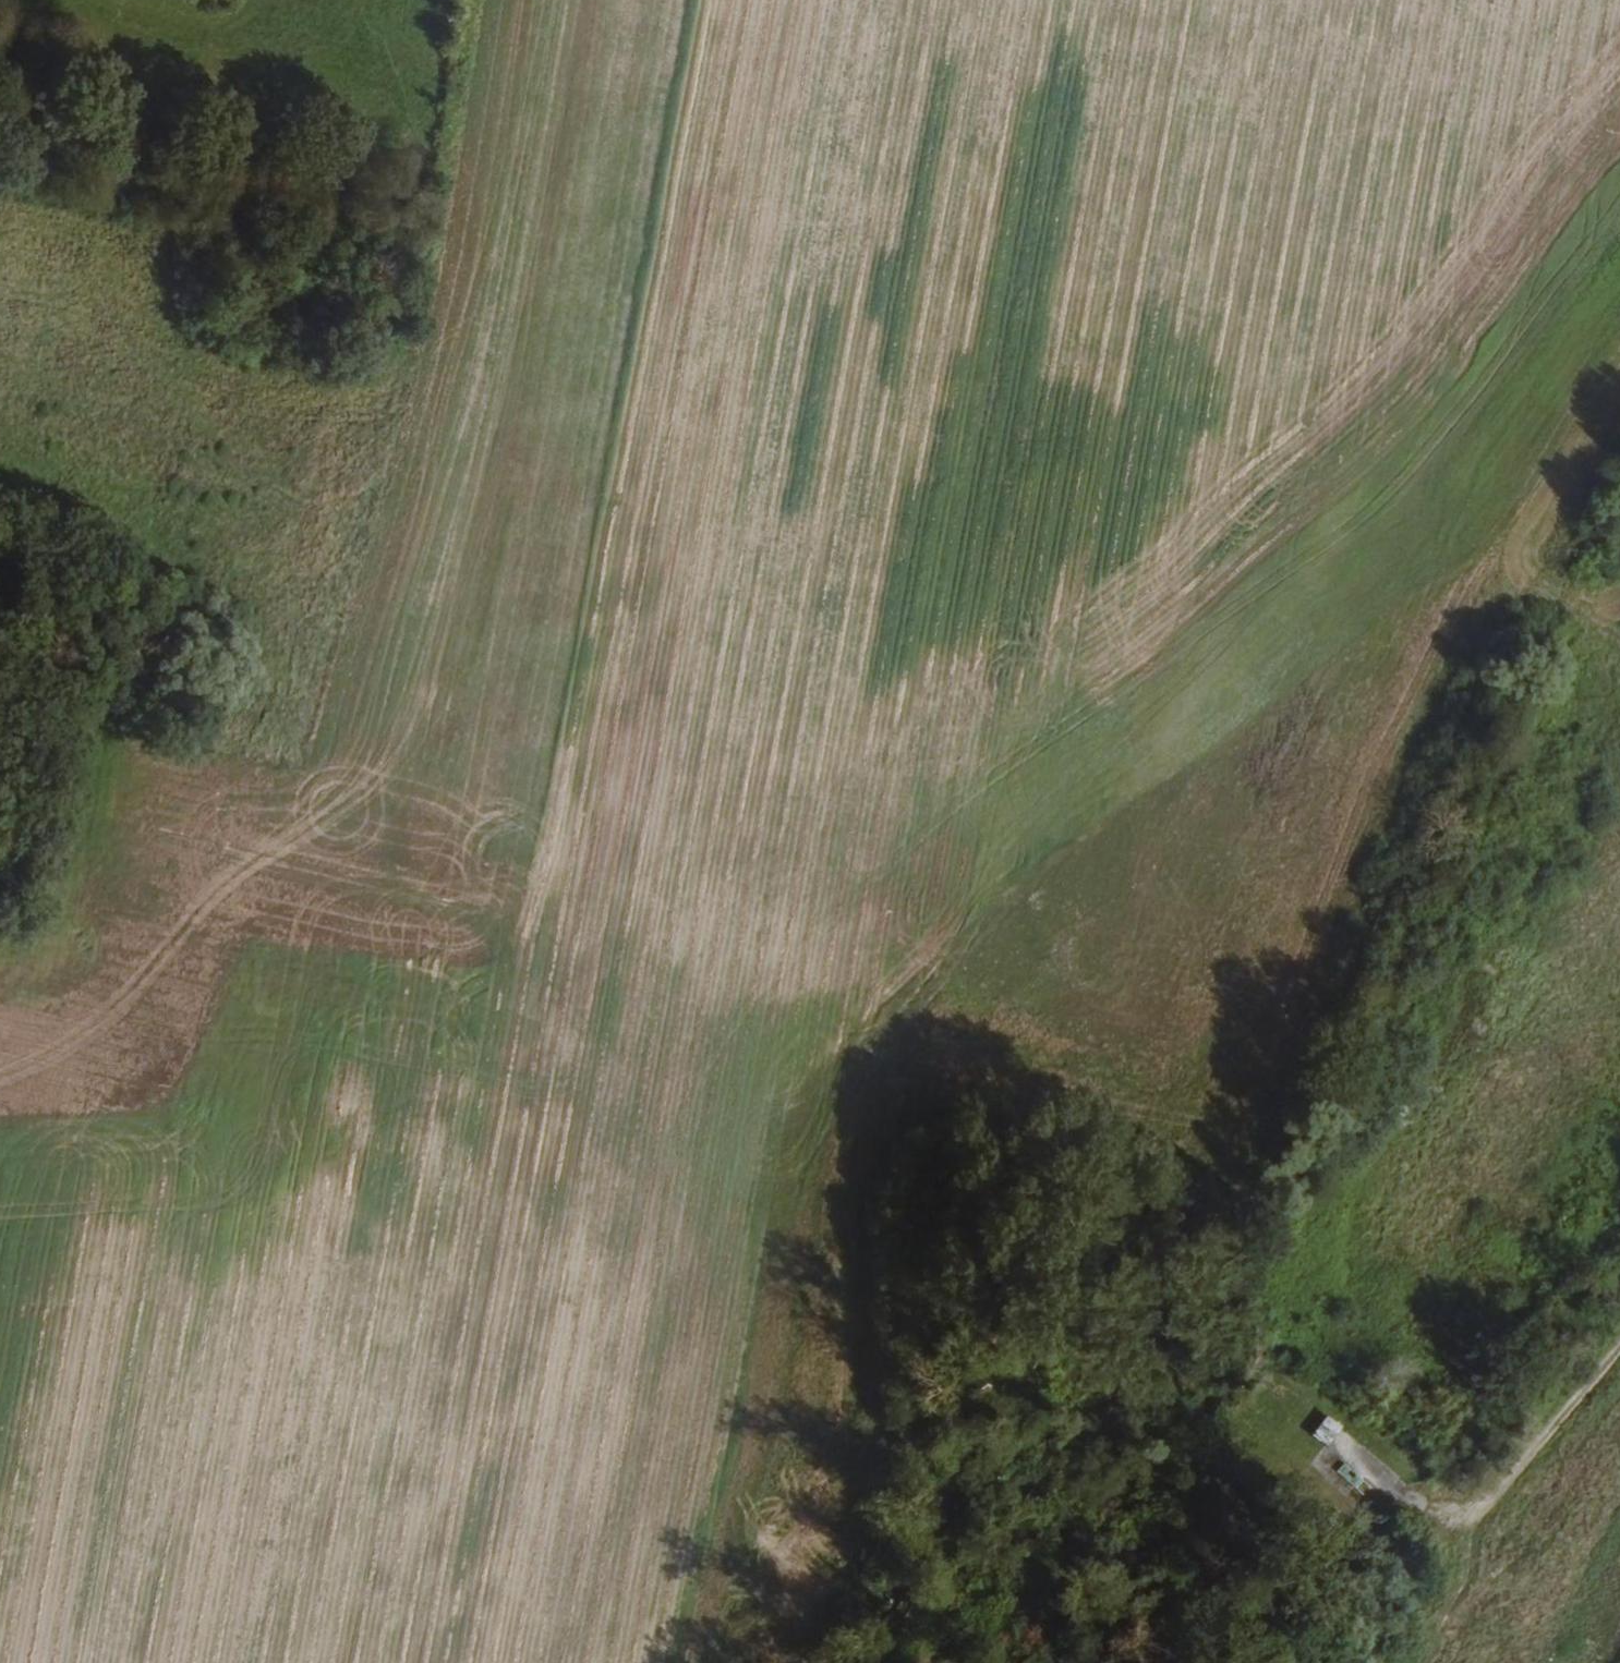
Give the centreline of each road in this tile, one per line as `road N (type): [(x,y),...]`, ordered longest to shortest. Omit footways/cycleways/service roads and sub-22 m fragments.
road 1 (track): [(1210,1357),(1403,1508),(1443,1529),(1479,1524),(1619,1356)]
road 2 (track): [(1405,1662),(1455,1603),(1479,1524)]

